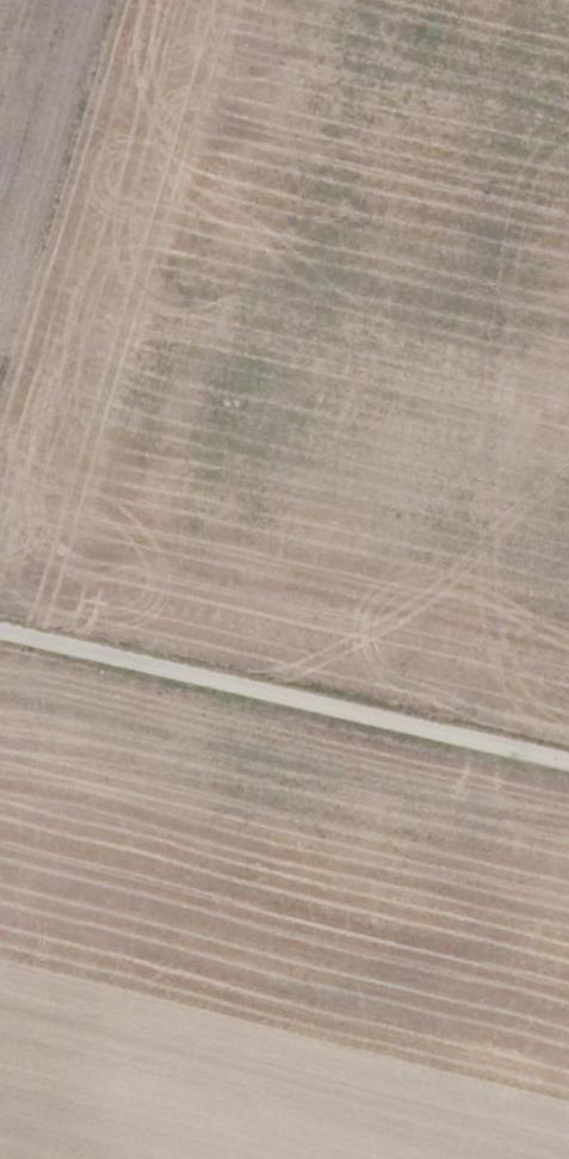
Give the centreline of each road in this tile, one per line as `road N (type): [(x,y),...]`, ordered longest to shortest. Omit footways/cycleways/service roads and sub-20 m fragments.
road 1 (track): [(0,633),(568,771)]

